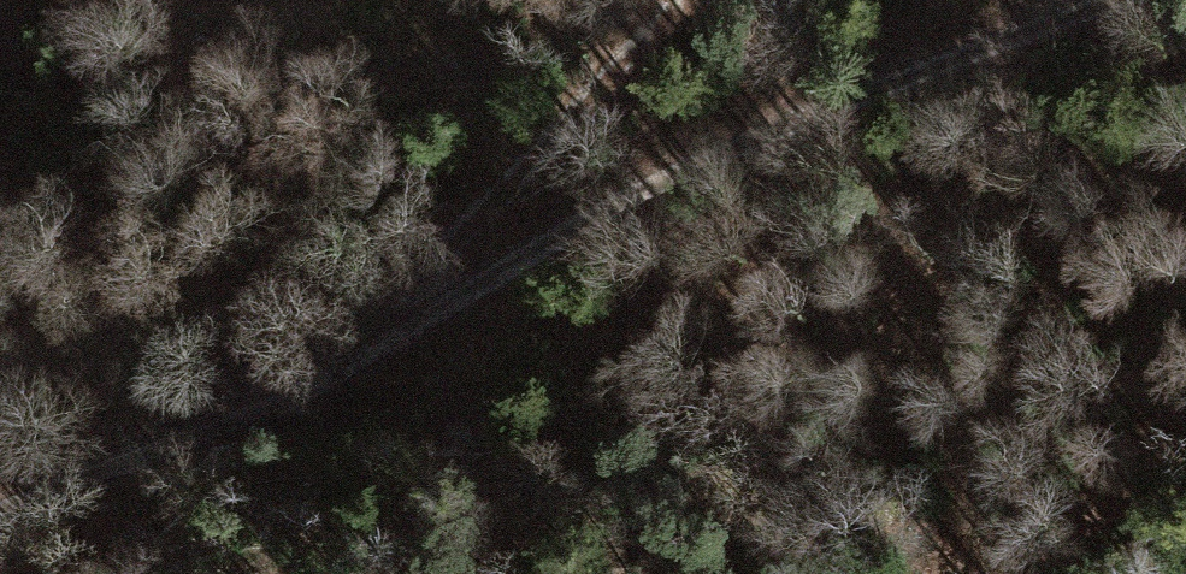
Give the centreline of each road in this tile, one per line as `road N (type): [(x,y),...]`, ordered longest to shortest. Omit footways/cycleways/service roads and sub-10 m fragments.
road 1 (track): [(1130,0),(726,145),(382,335)]
road 2 (track): [(382,335),(700,0)]
road 3 (track): [(382,335),(229,414),(0,509)]

